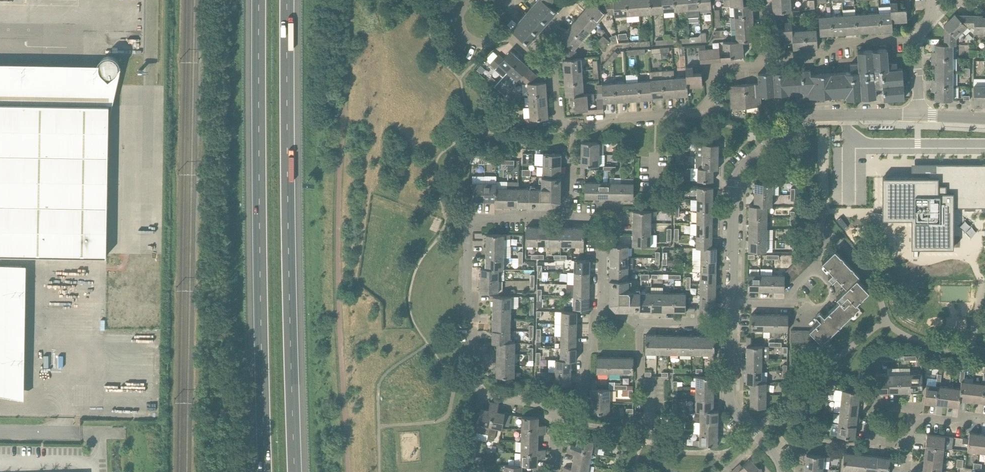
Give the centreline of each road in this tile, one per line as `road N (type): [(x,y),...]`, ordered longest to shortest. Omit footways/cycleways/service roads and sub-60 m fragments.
road 1 (motorway): [(292,471),(287,0)]
road 2 (motorway): [(260,0),(264,471)]
road 3 (residential): [(576,0),(533,56),(553,73),(553,111),(563,119),(696,117),(713,105),(710,70),(759,63)]
road 4 (residential): [(572,219),(477,218),(468,227),(467,309),(476,318),(480,389),(549,407),(559,420)]
road 5 (residential): [(729,300),(737,289),(736,173),(797,116),(918,114)]
road 6 (residential): [(781,471),(727,395),(729,321)]
road 7 (residential): [(759,63),(819,60),(852,41),(916,37)]
road 8 (residential): [(599,317),(729,321)]
road 9 (residential): [(599,317),(603,219),(572,219)]
road 10 (residential): [(559,420),(585,395),(586,317),(599,317)]

